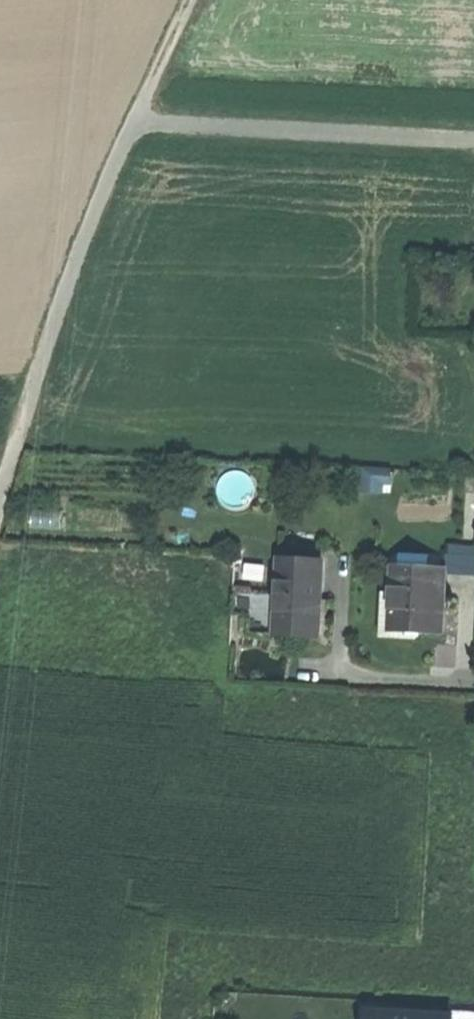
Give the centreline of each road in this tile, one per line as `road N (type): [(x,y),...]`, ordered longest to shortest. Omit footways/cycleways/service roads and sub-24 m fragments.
road 1 (unclassified): [(0,506),(64,297),(133,121)]
road 2 (track): [(133,121),(473,140)]
road 3 (residential): [(327,675),(473,683)]
road 4 (track): [(133,121),(192,0)]

